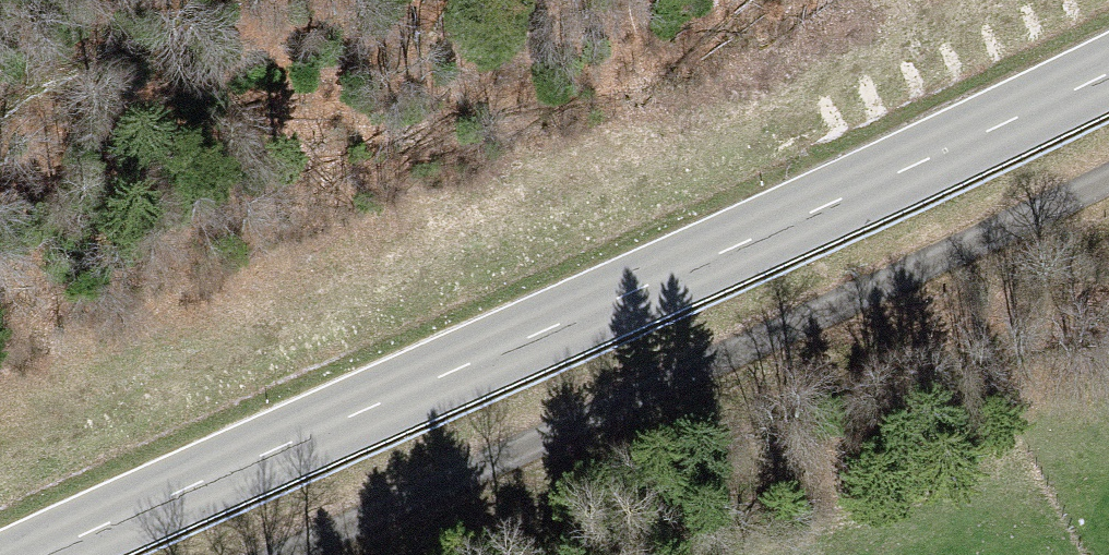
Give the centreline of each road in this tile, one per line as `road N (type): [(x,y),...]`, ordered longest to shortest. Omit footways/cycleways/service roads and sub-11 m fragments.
road 1 (primary): [(1108,77),(37,554)]
road 2 (track): [(1108,182),(313,554)]

